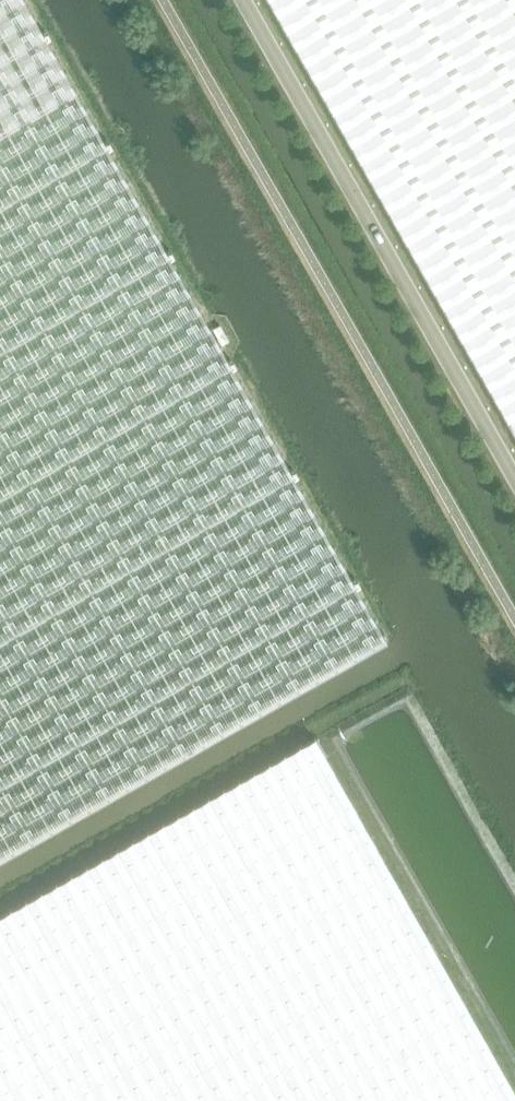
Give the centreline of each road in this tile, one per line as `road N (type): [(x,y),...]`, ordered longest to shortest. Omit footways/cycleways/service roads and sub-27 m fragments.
road 1 (unclassified): [(243,0),(514,478)]

